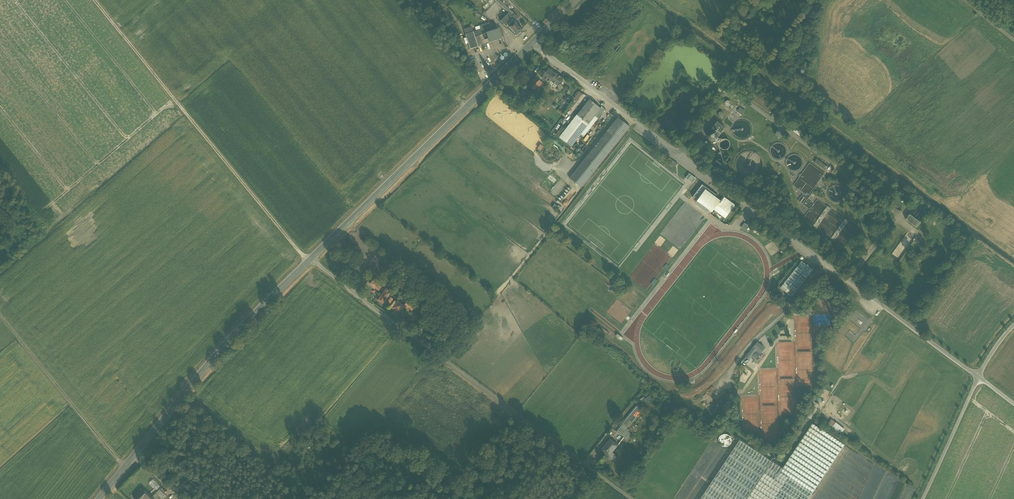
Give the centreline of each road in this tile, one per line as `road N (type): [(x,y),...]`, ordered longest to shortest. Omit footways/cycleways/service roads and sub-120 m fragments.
road 1 (unclassified): [(532,43),(979,377)]
road 2 (unclassified): [(631,498),(310,260)]
road 3 (track): [(310,260),(93,0)]
road 4 (secondary): [(99,498),(219,351),(310,260)]
road 5 (secondary): [(310,260),(532,43)]
road 6 (track): [(125,467),(0,316)]
road 7 (unclassified): [(923,498),(979,377)]

